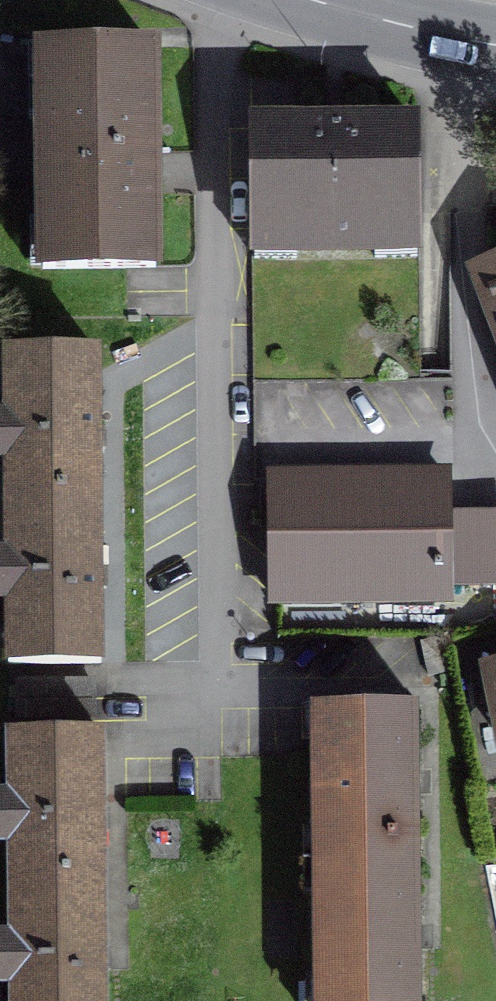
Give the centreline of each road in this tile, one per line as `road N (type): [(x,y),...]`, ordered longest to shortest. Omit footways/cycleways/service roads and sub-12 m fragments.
road 1 (primary): [(331,0),(495,42)]

